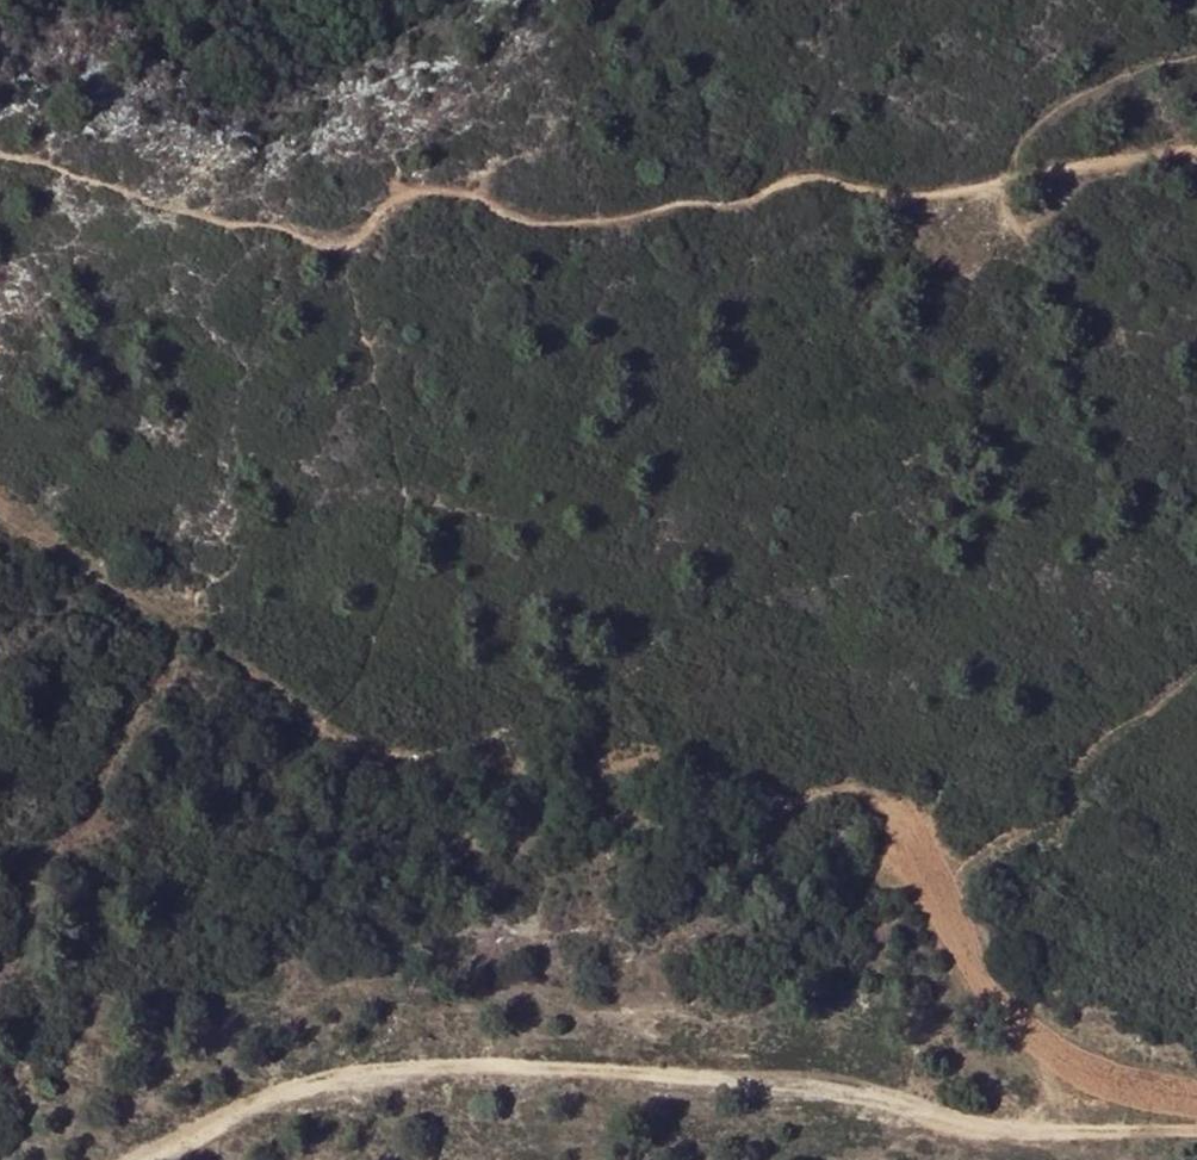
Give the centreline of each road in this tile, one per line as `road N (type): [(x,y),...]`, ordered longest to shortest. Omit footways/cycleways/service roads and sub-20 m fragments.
road 1 (track): [(156,1159),(236,1121),(370,1077),(542,1069),(875,1101),(945,1127),(1049,1137),(1196,1130)]
road 2 (track): [(1196,151),(1017,177)]

